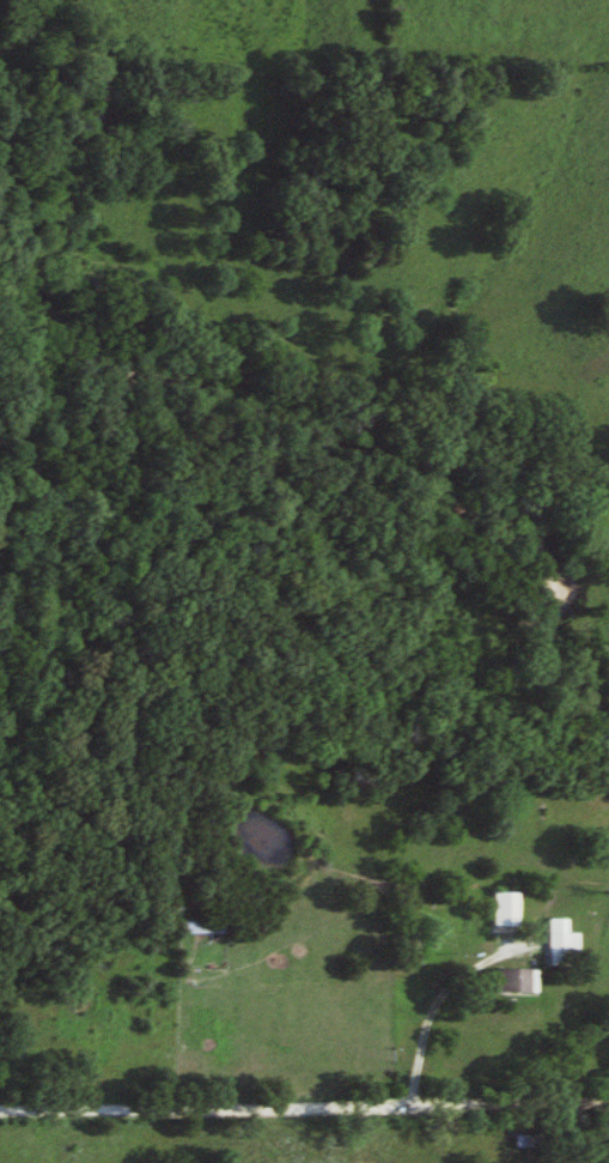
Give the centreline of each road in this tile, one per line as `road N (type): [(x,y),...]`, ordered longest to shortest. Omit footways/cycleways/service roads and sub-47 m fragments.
road 1 (residential): [(0,1117),(608,1108)]

